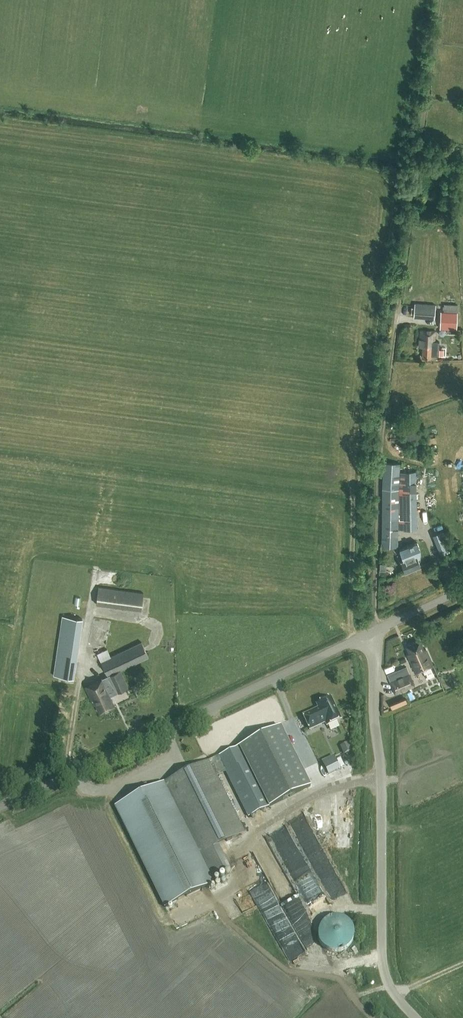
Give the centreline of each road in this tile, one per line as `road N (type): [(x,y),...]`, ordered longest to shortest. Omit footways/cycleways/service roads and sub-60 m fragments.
road 1 (track): [(371,633),(382,426),(437,0)]
road 2 (unclassified): [(0,809),(462,590)]

